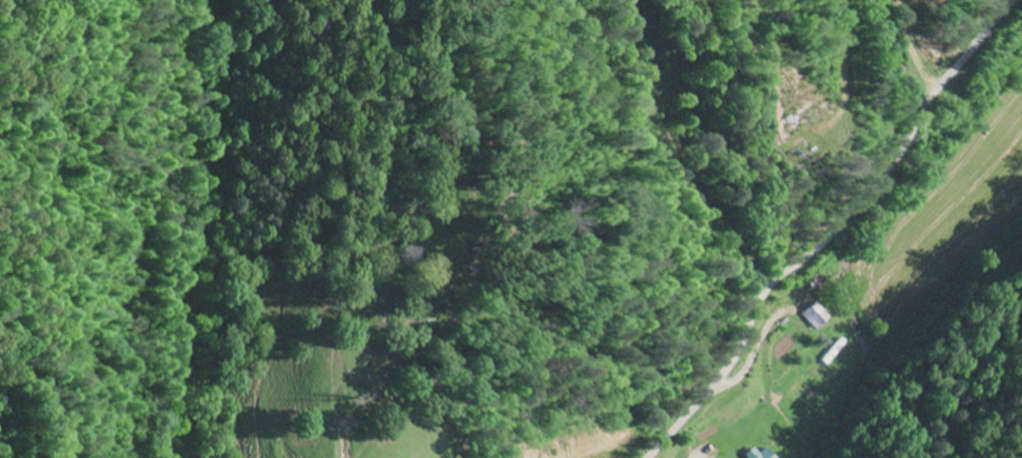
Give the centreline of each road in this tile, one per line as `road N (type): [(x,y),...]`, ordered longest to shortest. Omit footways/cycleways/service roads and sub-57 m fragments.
road 1 (residential): [(652,457),(724,378),(767,293),(887,172),(931,95),(1015,0)]
road 2 (residential): [(762,302),(755,268),(656,155),(626,14)]

